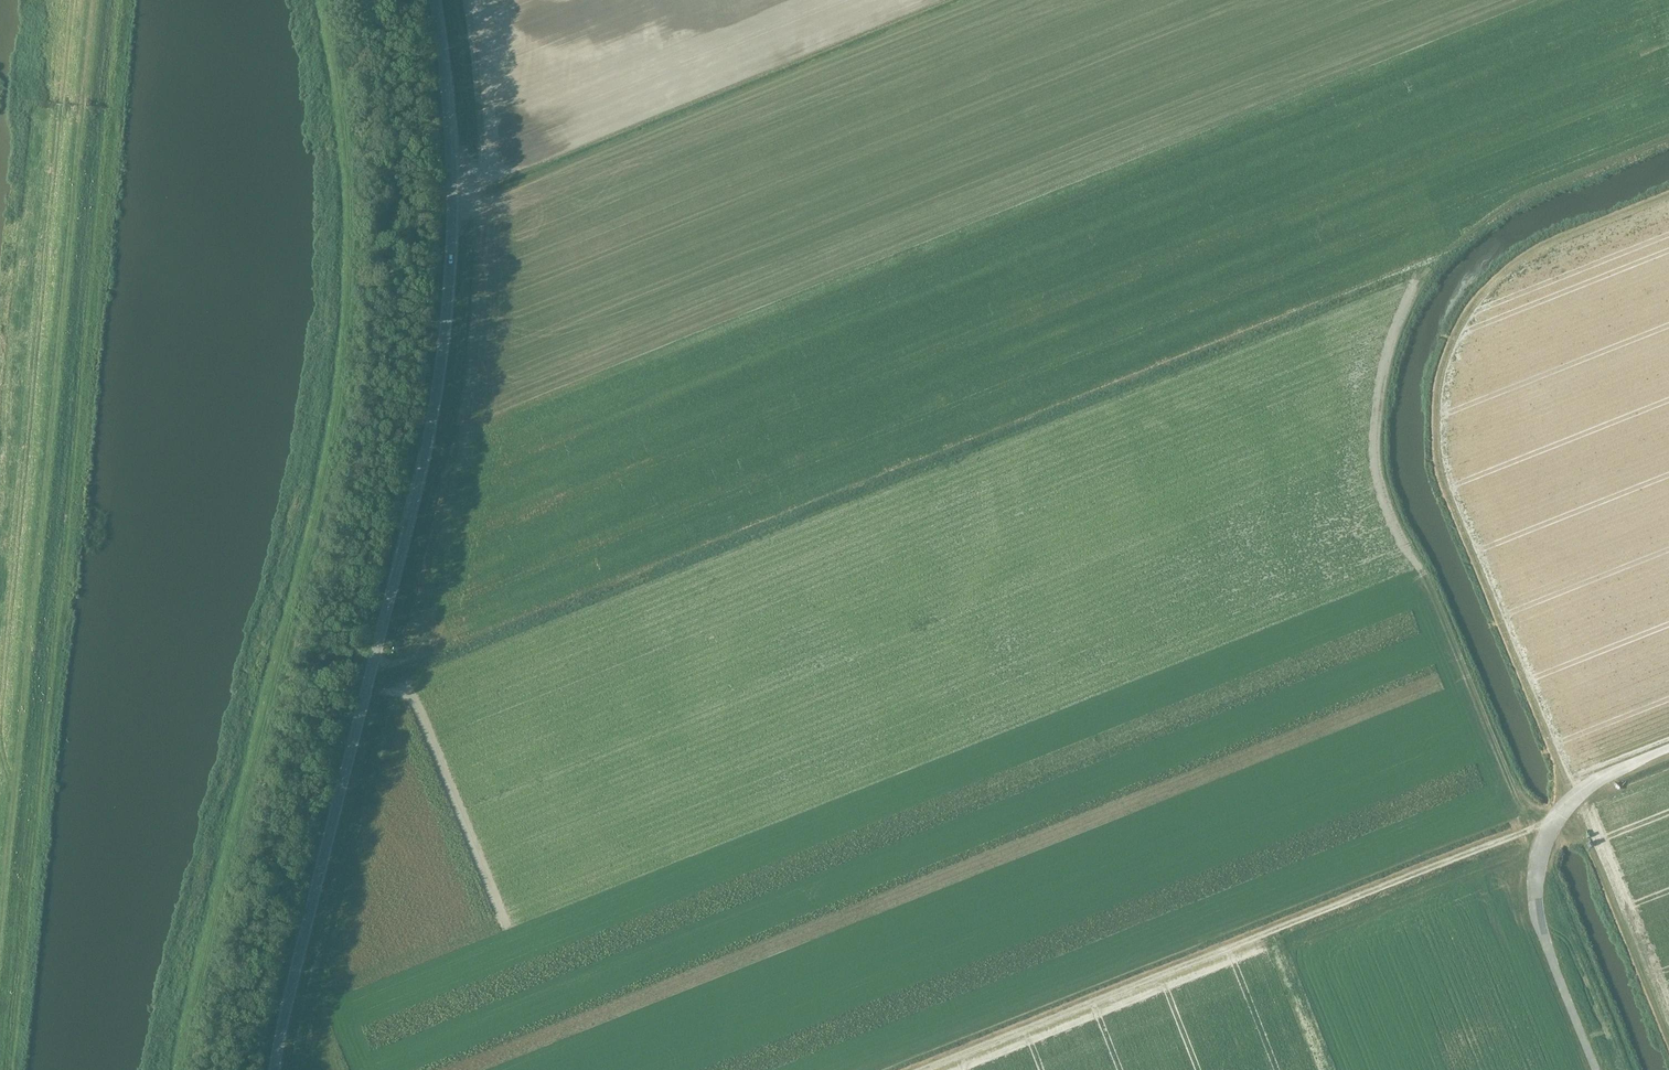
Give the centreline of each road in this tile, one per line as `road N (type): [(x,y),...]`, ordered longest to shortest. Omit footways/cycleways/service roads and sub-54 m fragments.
road 1 (unclassified): [(274,1069),(438,377),(452,195),(435,0)]

